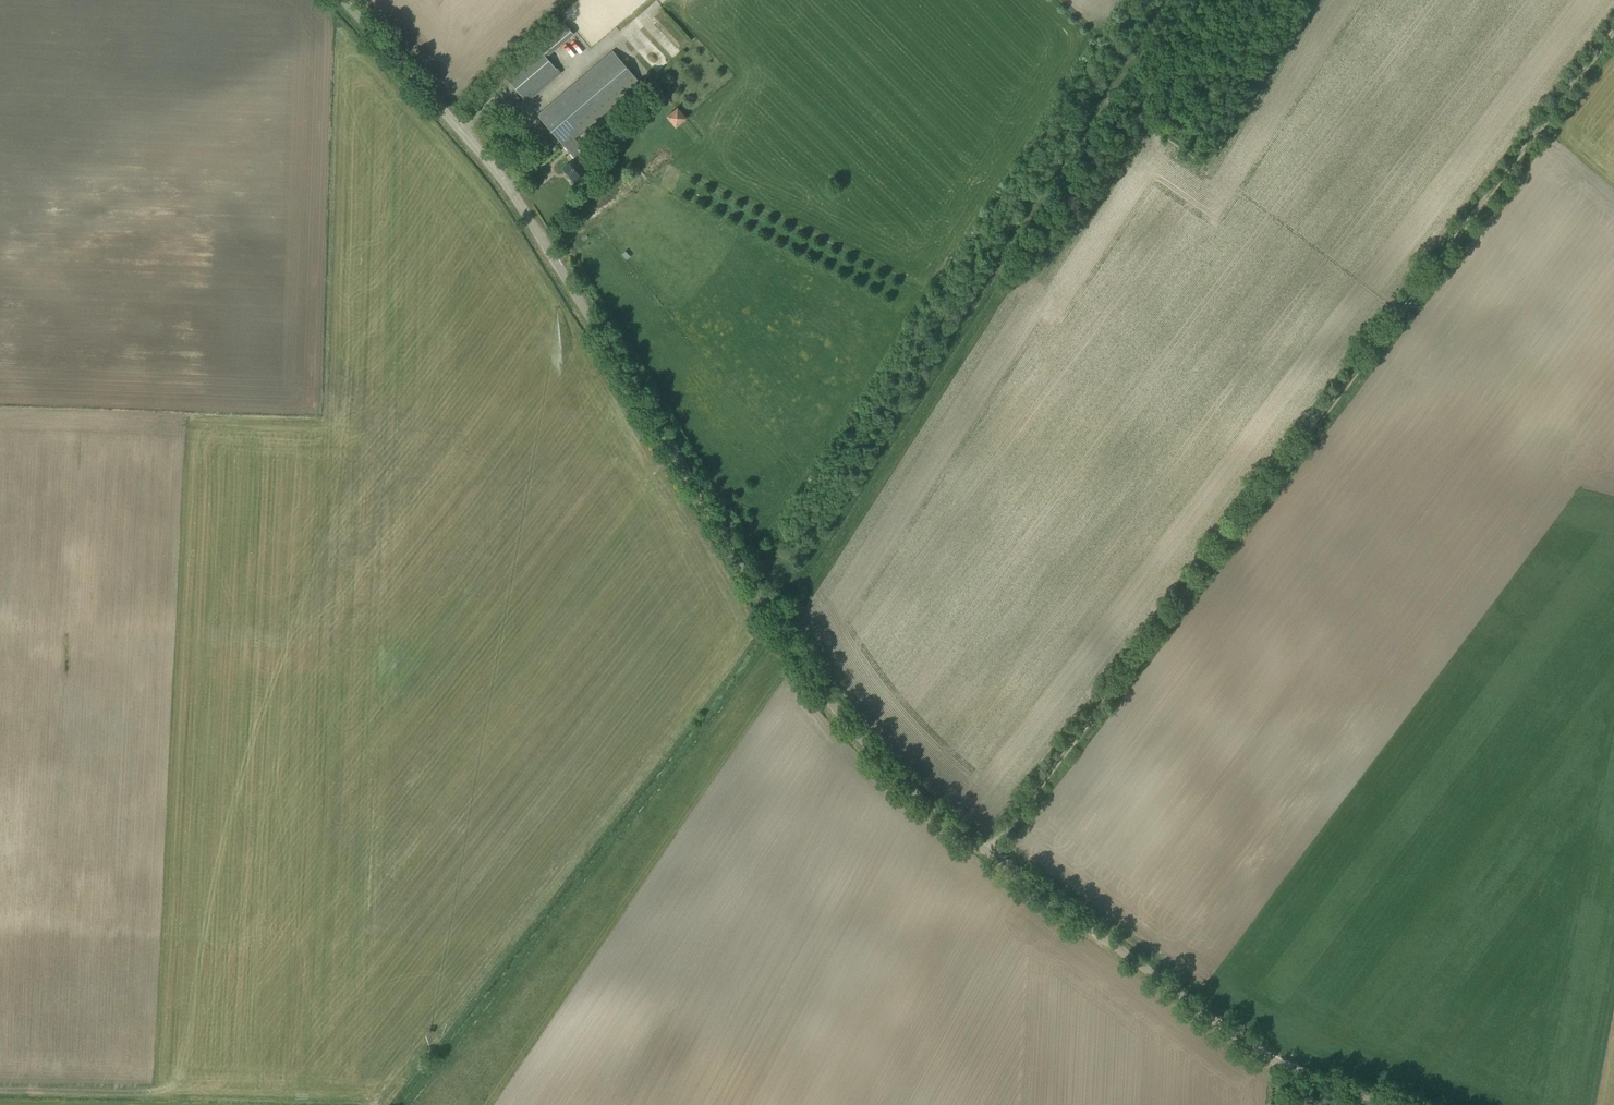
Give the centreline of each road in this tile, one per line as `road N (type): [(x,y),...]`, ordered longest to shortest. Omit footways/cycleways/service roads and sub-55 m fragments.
road 1 (unclassified): [(1402,1104),(1262,1047),(873,756),(761,589),(534,213),(349,0)]
road 2 (track): [(991,848),(1613,31)]

